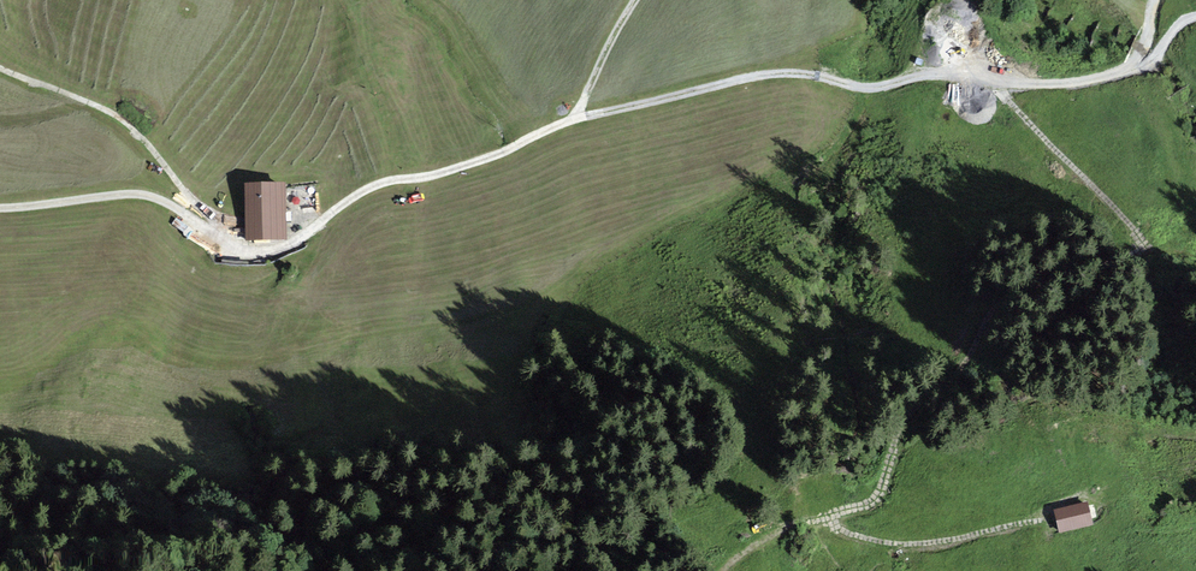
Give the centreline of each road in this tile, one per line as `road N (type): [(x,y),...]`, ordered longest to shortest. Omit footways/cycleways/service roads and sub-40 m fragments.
road 1 (track): [(0,208),(140,195),(234,247),(262,252),(293,242),(385,182),(497,155),(575,119),(746,77),(799,73),(870,89),(934,75),(1017,84),(1105,76),(1139,53),(1150,0)]
road 2 (track): [(1043,520),(909,545),(842,530),(834,520),(881,498),(900,424),(956,373),(998,303),(1141,247),(1129,221),(995,81)]
road 3 (track): [(0,68),(126,123),(219,226),(221,239)]
road 4 (track): [(575,119),(635,0)]

